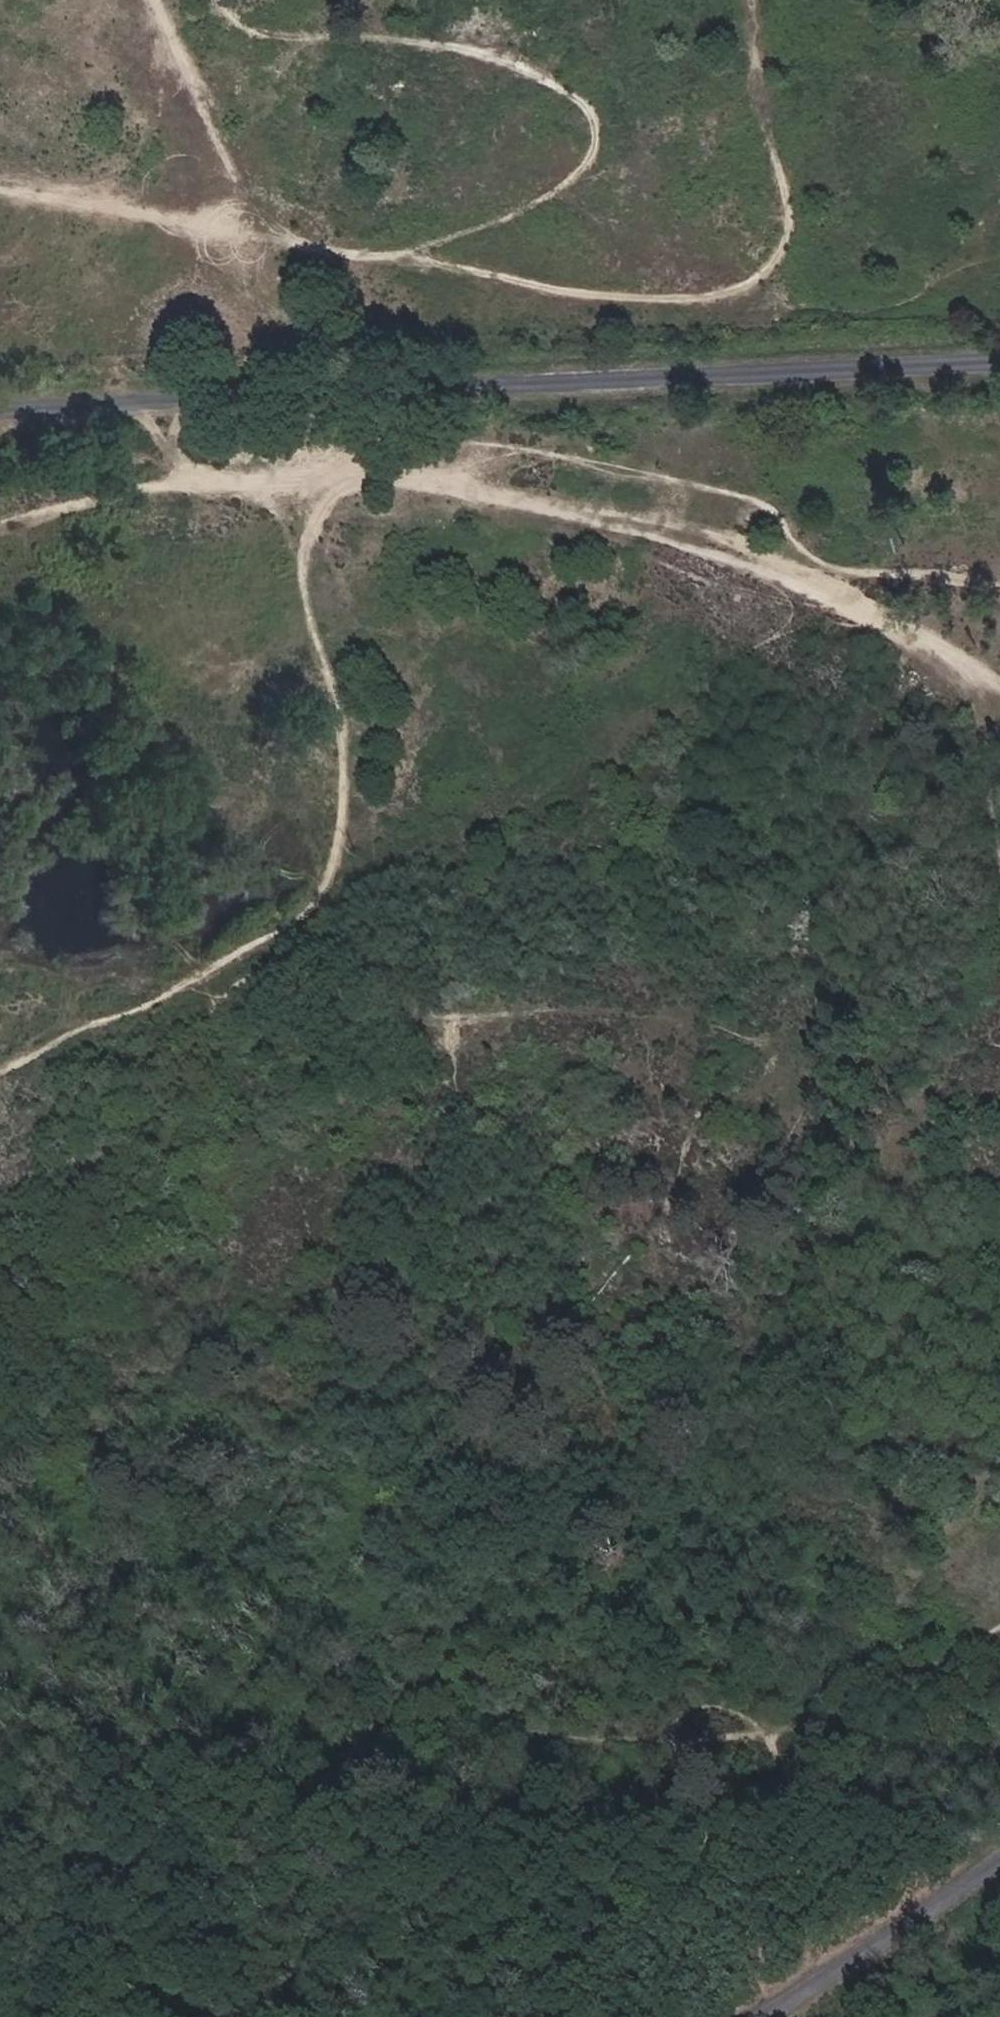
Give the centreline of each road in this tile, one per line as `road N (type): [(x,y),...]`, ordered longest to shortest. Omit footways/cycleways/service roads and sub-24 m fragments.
road 1 (unclassified): [(999,360),(0,409)]
road 2 (unclassified): [(999,1868),(787,2016)]

